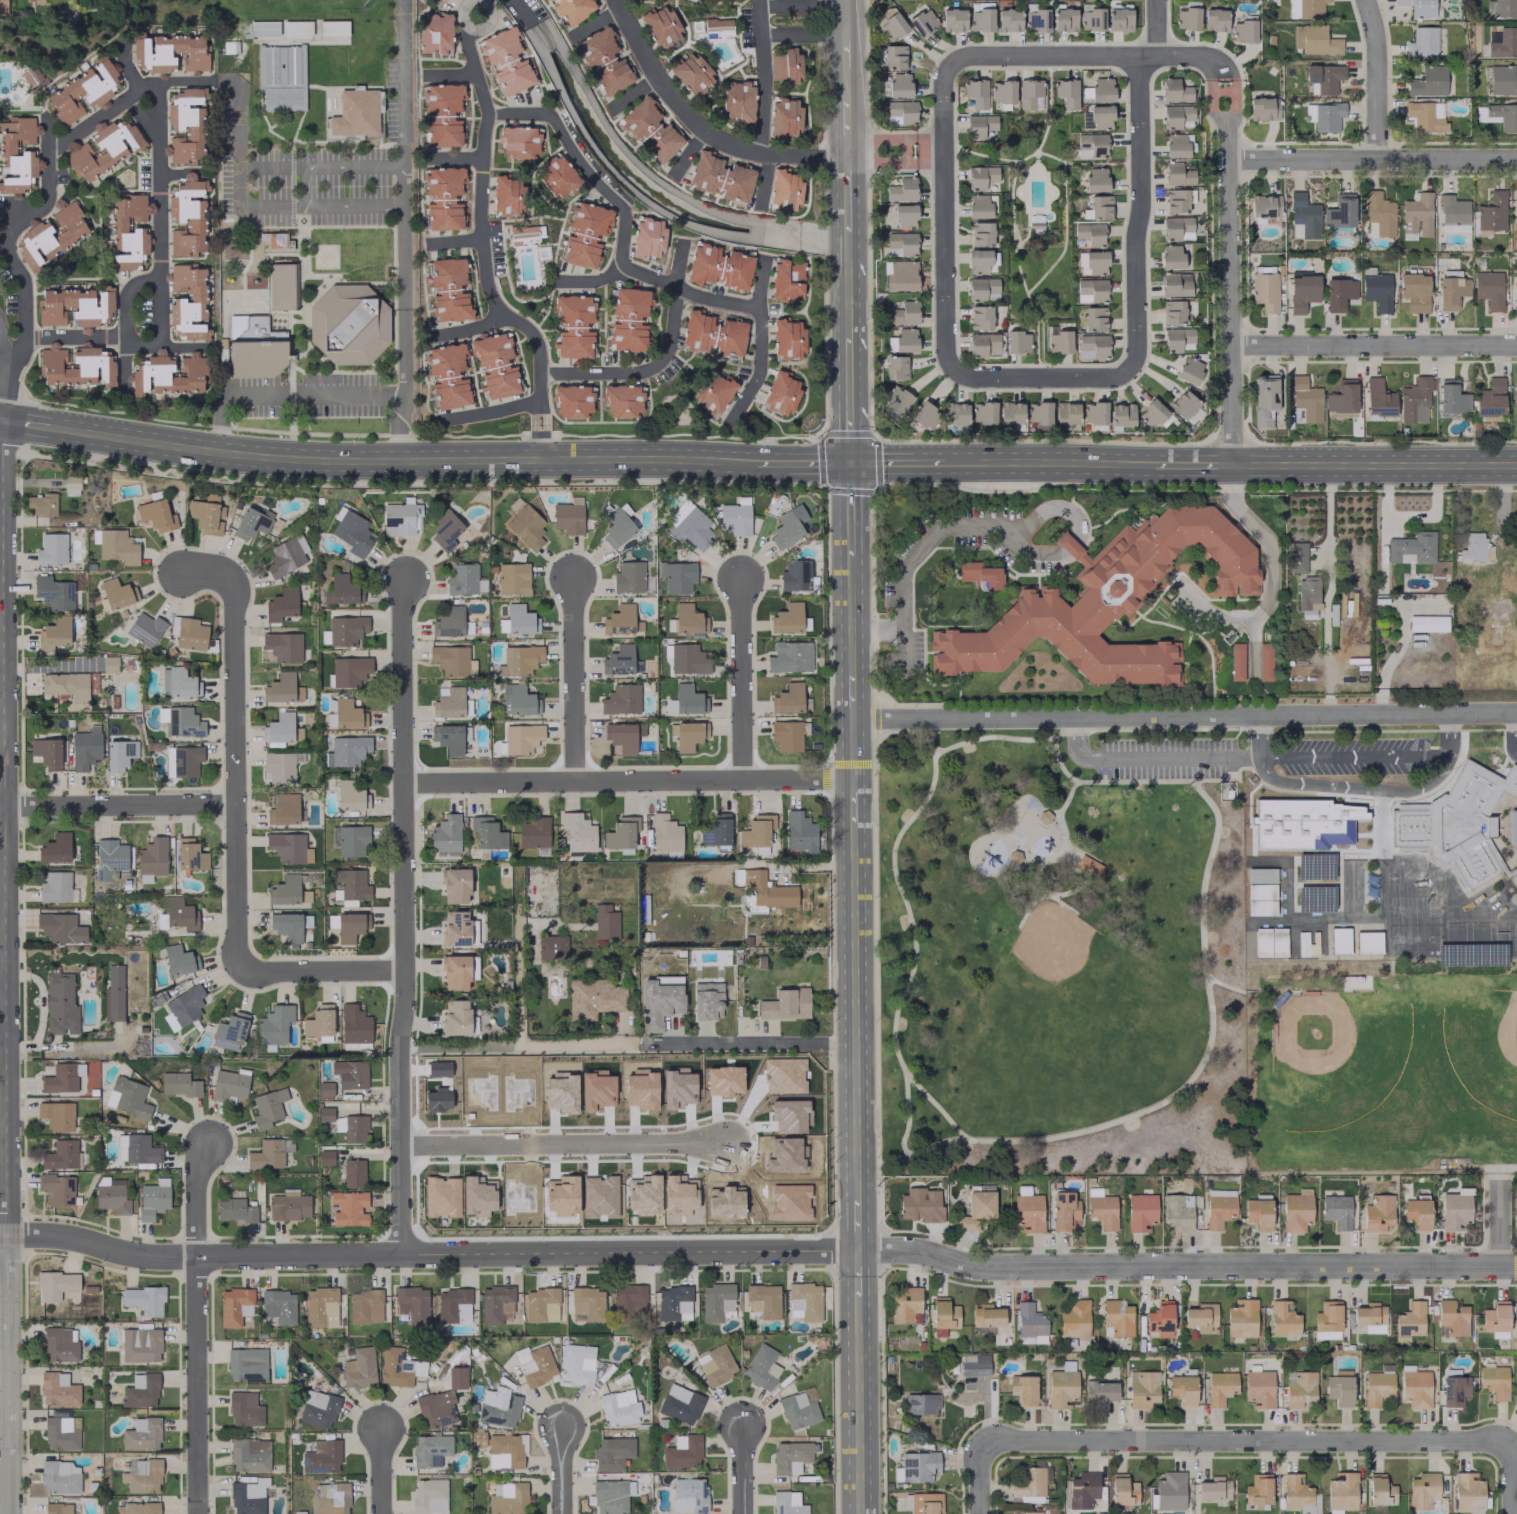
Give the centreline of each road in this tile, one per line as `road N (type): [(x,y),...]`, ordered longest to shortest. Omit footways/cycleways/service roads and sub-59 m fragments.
road 1 (residential): [(0,1235),(199,1259),(859,1249),(919,1250),(995,1269),(1516,1273)]
road 2 (tertiary): [(846,0),(861,1513)]
road 3 (tertiary): [(3,420),(10,1513)]
road 4 (secondary): [(54,427),(309,459),(748,461)]
road 5 (residential): [(408,579),(399,1258)]
road 6 (residential): [(1516,713),(853,721)]
road 7 (residential): [(983,1442),(1000,1435),(1508,1441)]
road 8 (residential): [(541,459),(536,340),(501,315),(485,281),(487,111),(466,32),(475,9)]
road 9 (residential): [(405,785),(854,781)]
road 10 (residential): [(180,573),(223,573),(232,591),(237,969)]
road 11 (residential): [(487,111),(552,112),(624,207),(624,261),(631,269),(716,302),(763,307)]
road 12 (residential): [(1156,0),(1155,43),(1137,58),(1135,356),(1128,370)]
road 13 (residential): [(212,1141),(199,1175),(199,1513)]
road 14 (residential): [(1225,130),(1231,464)]
road 15 (residential): [(400,1143),(726,1141)]
road 16 (residential): [(953,60),(941,81),(943,353),(952,370)]
road 17 (track): [(401,1044),(701,1044)]
road 18 (residential): [(1226,159),(1516,159)]
road 19 (secondary): [(1231,464),(1516,464)]
road 20 (residential): [(1516,344),(1232,345)]
road 21 (residential): [(821,156),(766,156),(704,129),(661,78),(618,0)]
road 22 (residential): [(953,60),(1203,59),(1218,67)]
road 23 (residential): [(681,240),(672,344),(661,364),(639,372),(541,372)]
road 24 (residential): [(0,805),(237,804)]
road 25 (residential): [(575,573),(576,782)]
road 26 (residential): [(761,0),(764,208)]
road 27 (residential): [(743,577),(744,781)]
road 28 (secondary): [(951,461),(1145,464)]
road 29 (residential): [(1128,370),(1102,378),(952,370)]
road 30 (residential): [(237,969),(407,969)]
road 31 (residential): [(763,257),(759,381),(739,416)]
road 32 (residential): [(1368,0),(1378,33),(1378,160)]
road 33 (residential): [(715,1044),(855,1044)]

